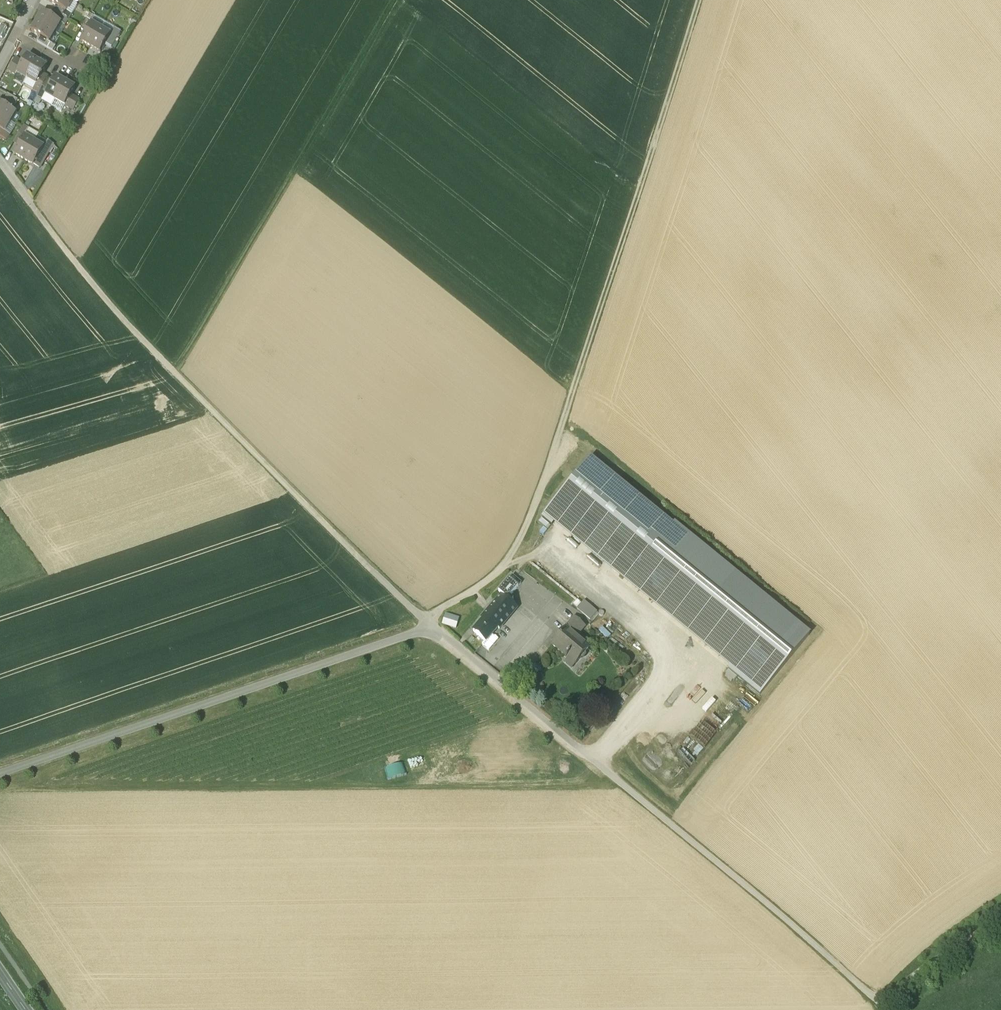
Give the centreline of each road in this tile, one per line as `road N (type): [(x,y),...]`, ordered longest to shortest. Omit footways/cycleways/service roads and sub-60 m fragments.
road 1 (track): [(32,205),(126,328),(409,608),(889,1008)]
road 2 (track): [(428,626),(504,567),(541,493),(697,0)]
road 3 (track): [(400,0),(174,378)]
road 4 (track): [(506,564),(552,554),(658,640),(665,658),(660,683),(594,761)]
road 5 (track): [(1000,907),(947,945),(889,1008)]
road 6 (track): [(506,564),(551,607),(503,665)]

